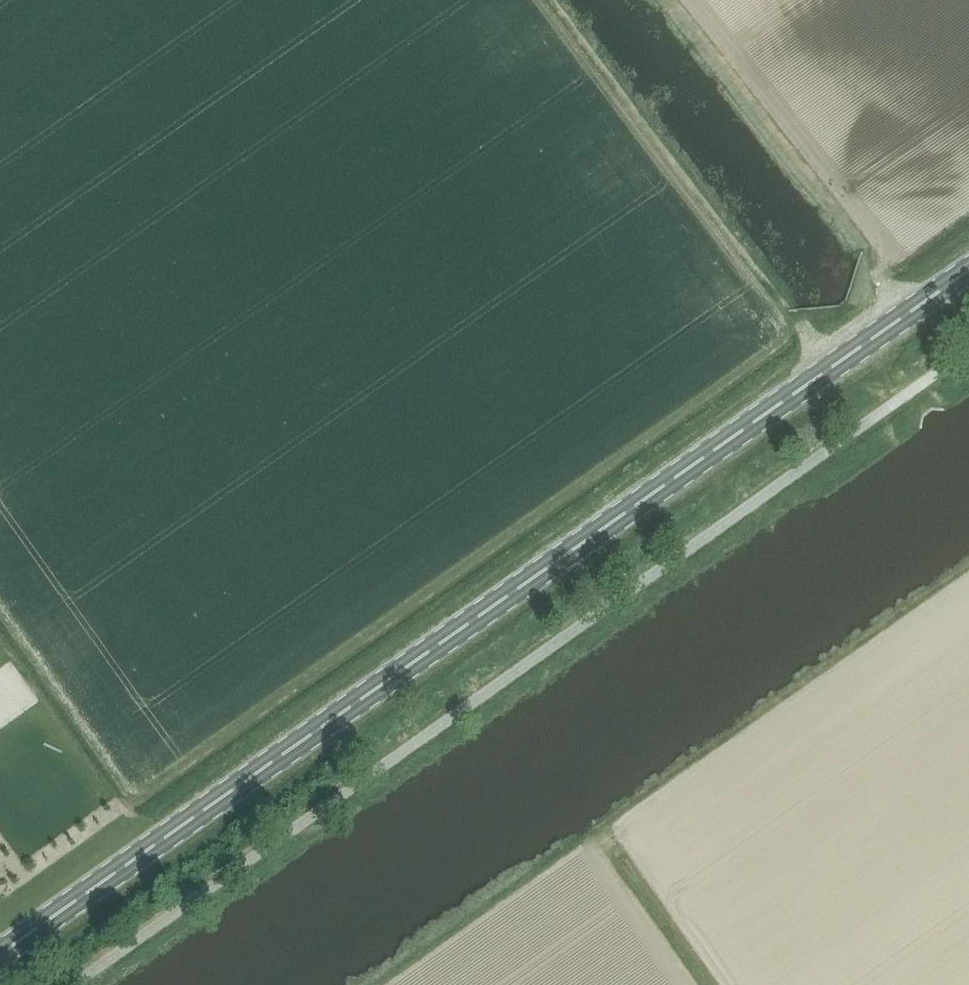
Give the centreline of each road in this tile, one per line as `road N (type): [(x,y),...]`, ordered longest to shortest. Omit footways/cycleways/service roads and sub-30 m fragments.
road 1 (primary): [(0,957),(968,273)]

